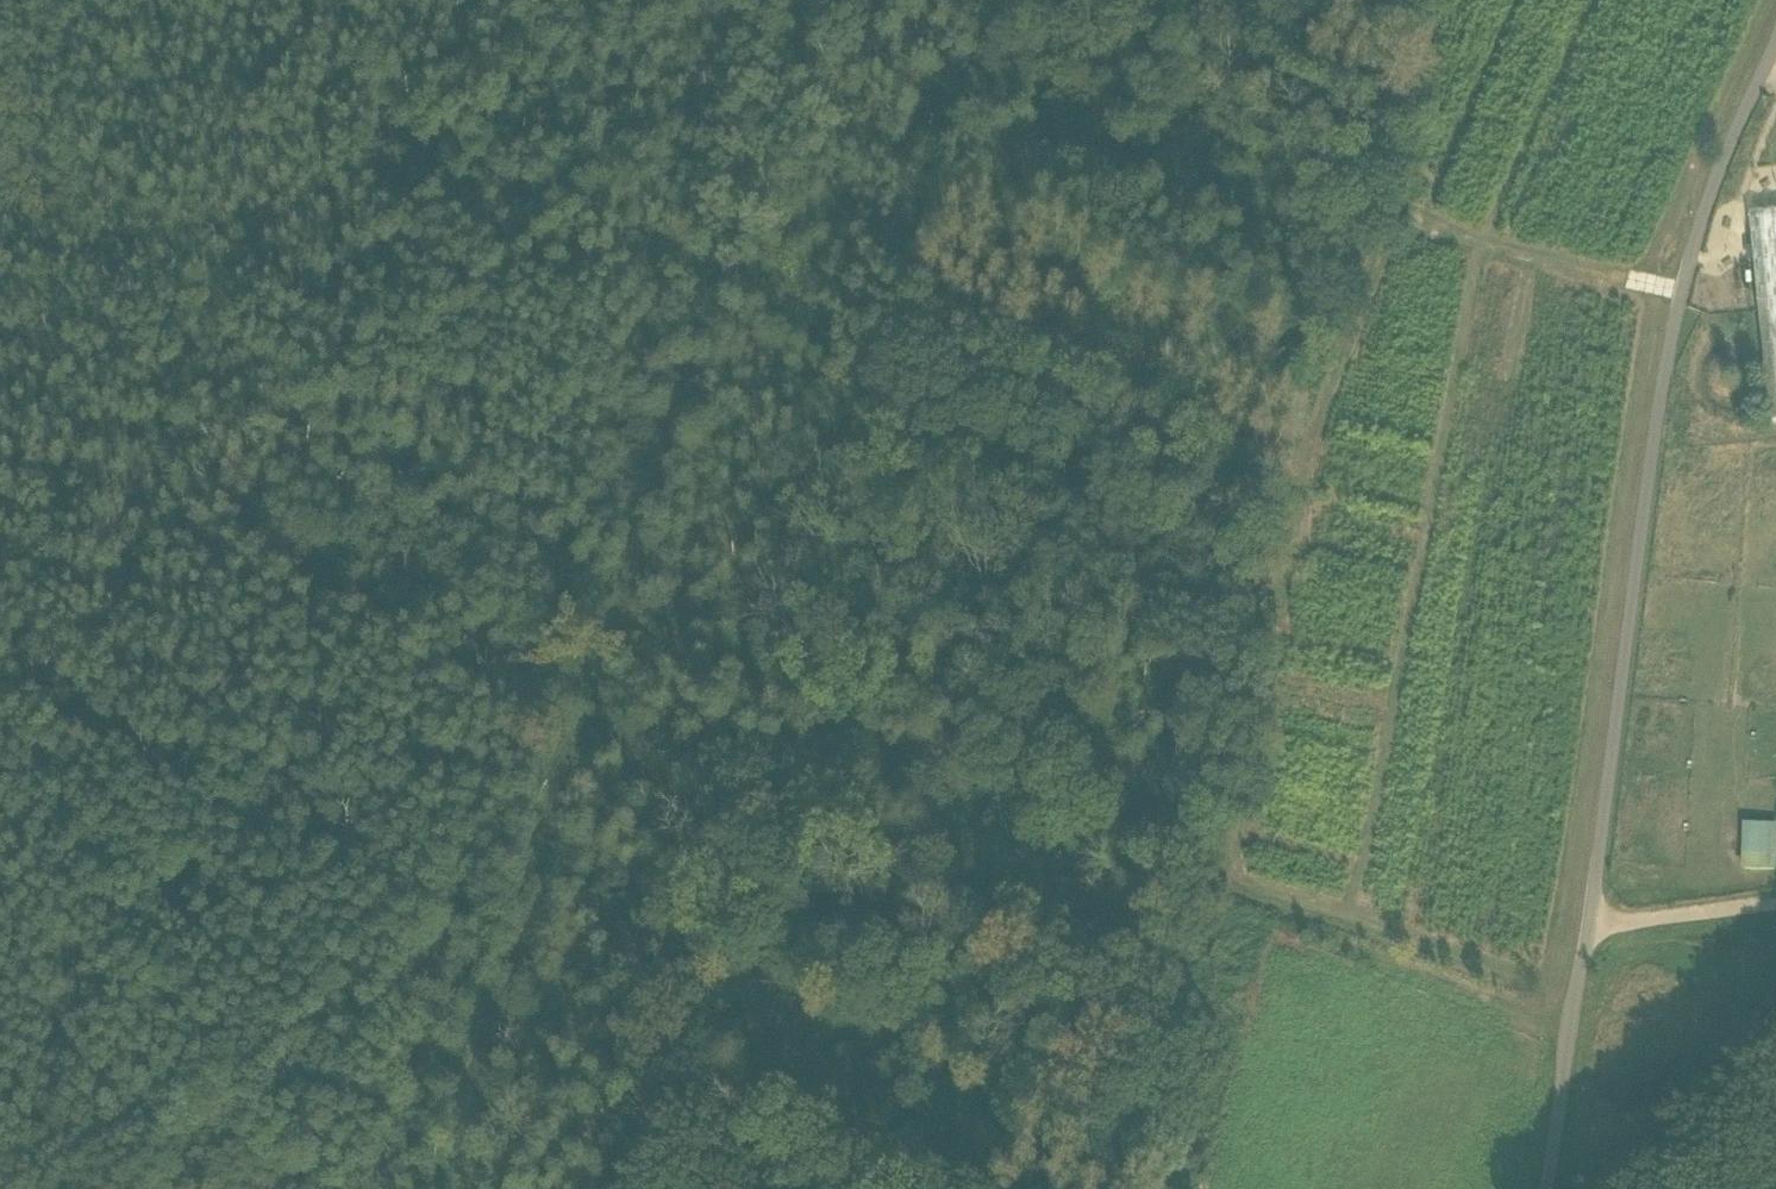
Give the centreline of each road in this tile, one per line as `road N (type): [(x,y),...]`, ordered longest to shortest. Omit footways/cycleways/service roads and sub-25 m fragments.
road 1 (unclassified): [(1543,1188),(1667,349),(1692,238),(1775,57)]
road 2 (track): [(1775,902),(1582,927)]

